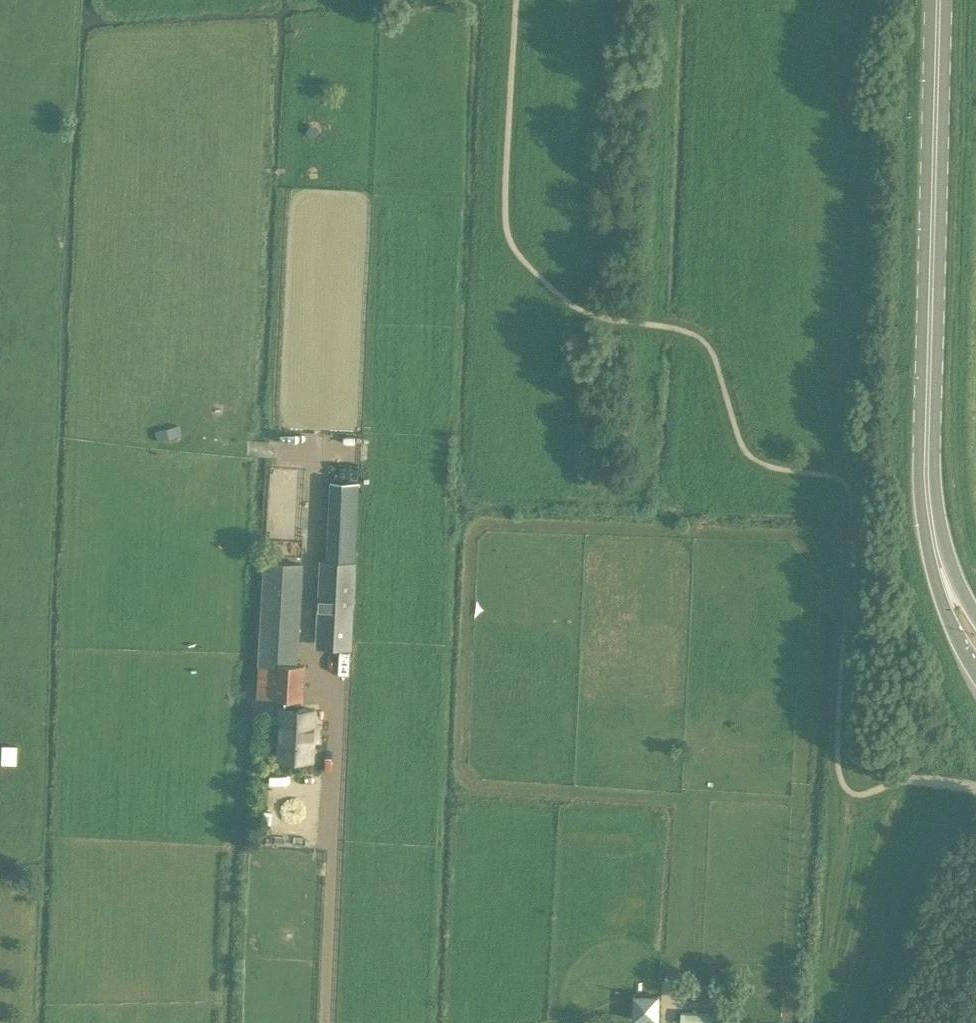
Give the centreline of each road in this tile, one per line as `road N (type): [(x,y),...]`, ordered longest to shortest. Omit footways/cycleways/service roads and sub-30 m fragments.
road 1 (secondary): [(975,643),(950,596),(927,491),(937,0)]

